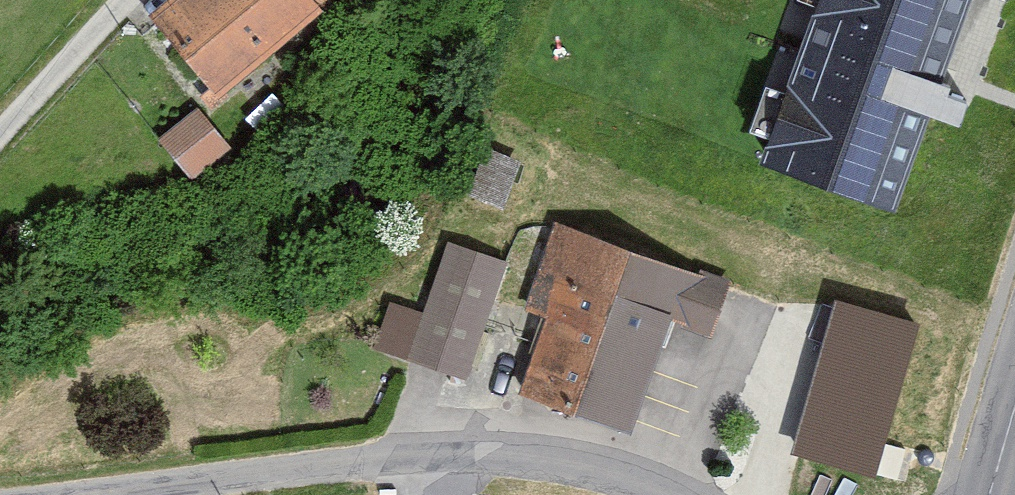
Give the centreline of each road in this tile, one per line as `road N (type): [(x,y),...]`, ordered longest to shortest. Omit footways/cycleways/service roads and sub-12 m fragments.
road 1 (residential): [(127,494),(597,469),(660,494)]
road 2 (residential): [(0,128),(117,0)]

